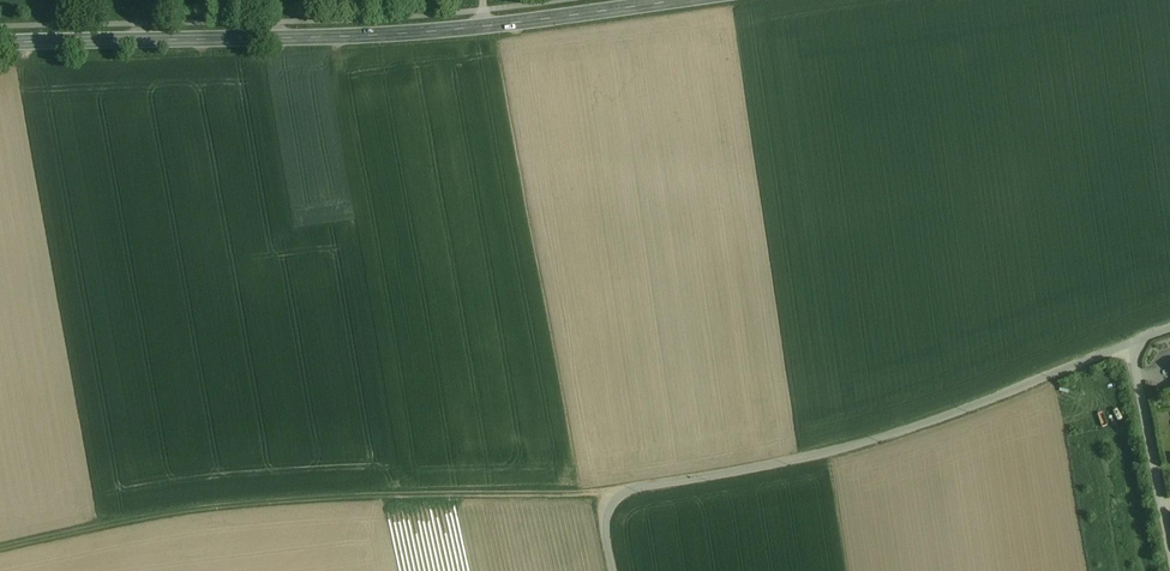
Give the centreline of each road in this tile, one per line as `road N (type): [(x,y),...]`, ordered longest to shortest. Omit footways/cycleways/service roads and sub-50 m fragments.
road 1 (secondary): [(678,0),(345,38),(0,44)]
road 2 (unclassified): [(613,570),(605,523),(619,495),(851,446),(1169,330)]
road 3 (track): [(0,549),(211,507),(356,494),(619,495)]

